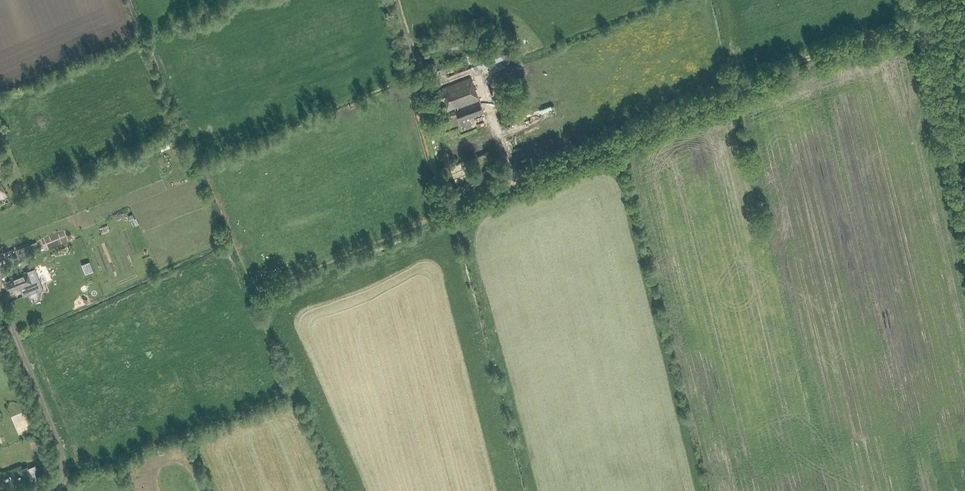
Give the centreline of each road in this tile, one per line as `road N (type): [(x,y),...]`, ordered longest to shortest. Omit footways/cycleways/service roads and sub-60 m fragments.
road 1 (track): [(931,21),(802,58),(565,162),(515,154)]
road 2 (track): [(43,490),(58,479),(64,456),(0,292)]
road 3 (unclassified): [(964,167),(925,0)]

